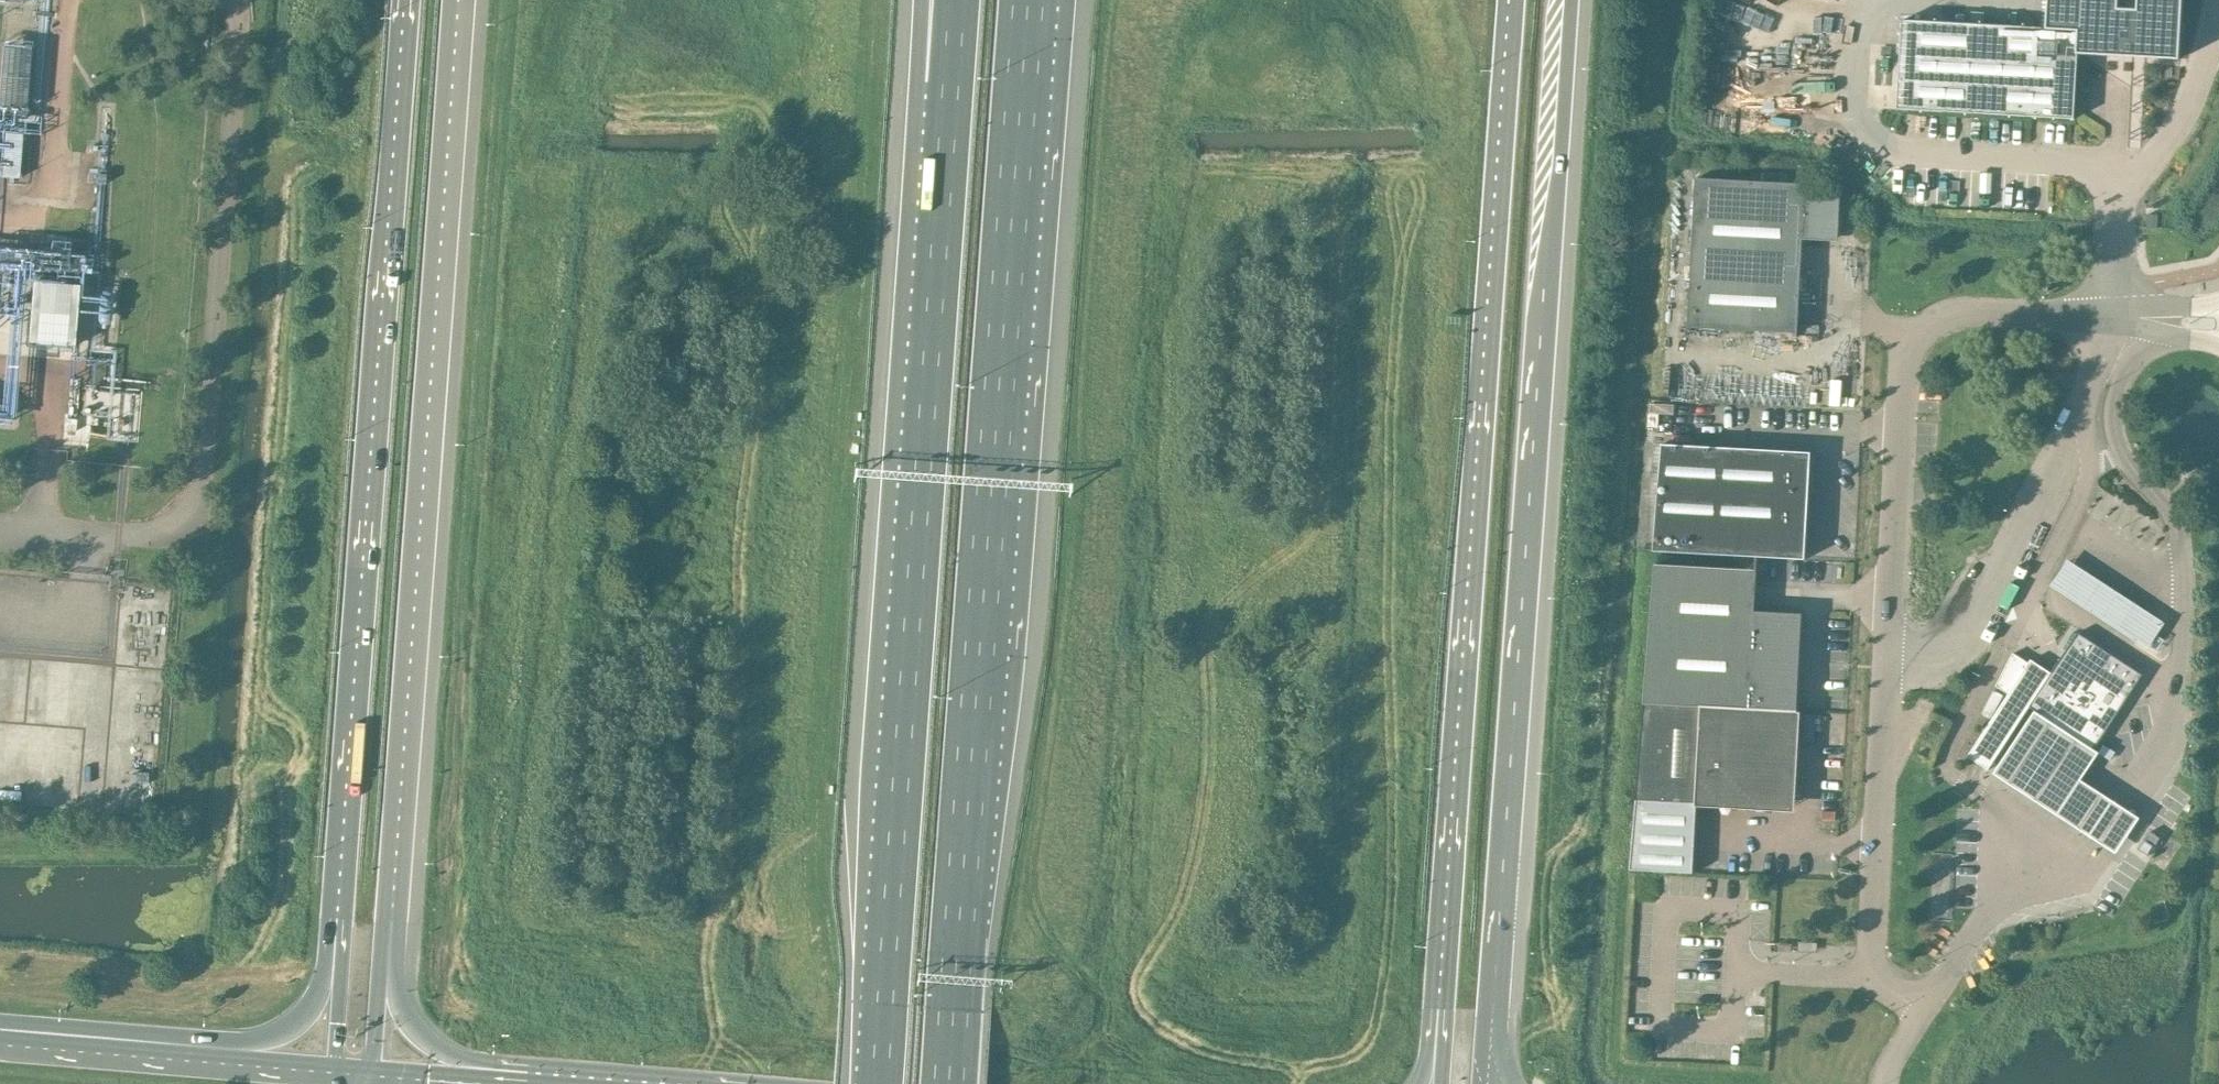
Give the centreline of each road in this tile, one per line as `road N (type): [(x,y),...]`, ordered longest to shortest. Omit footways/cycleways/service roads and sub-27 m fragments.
road 1 (motorway): [(947,1083),(1026,0)]
road 2 (motorway): [(1518,0),(1441,1073)]
road 3 (motorway): [(1488,1066),(1571,0)]
road 4 (motorway): [(950,82),(878,1083)]
road 5 (motorway): [(377,997),(449,0)]
road 6 (motorway): [(412,0),(339,989)]
road 7 (unclassified): [(1884,1083),(1922,1012),(1869,974),(1908,359),(1933,326),(1980,317),(2119,321)]
road 8 (secondary): [(226,1055),(0,1035)]
road 9 (motorway): [(339,989),(280,1033),(226,1055)]
road 10 (motorway): [(469,1075),(377,997)]

